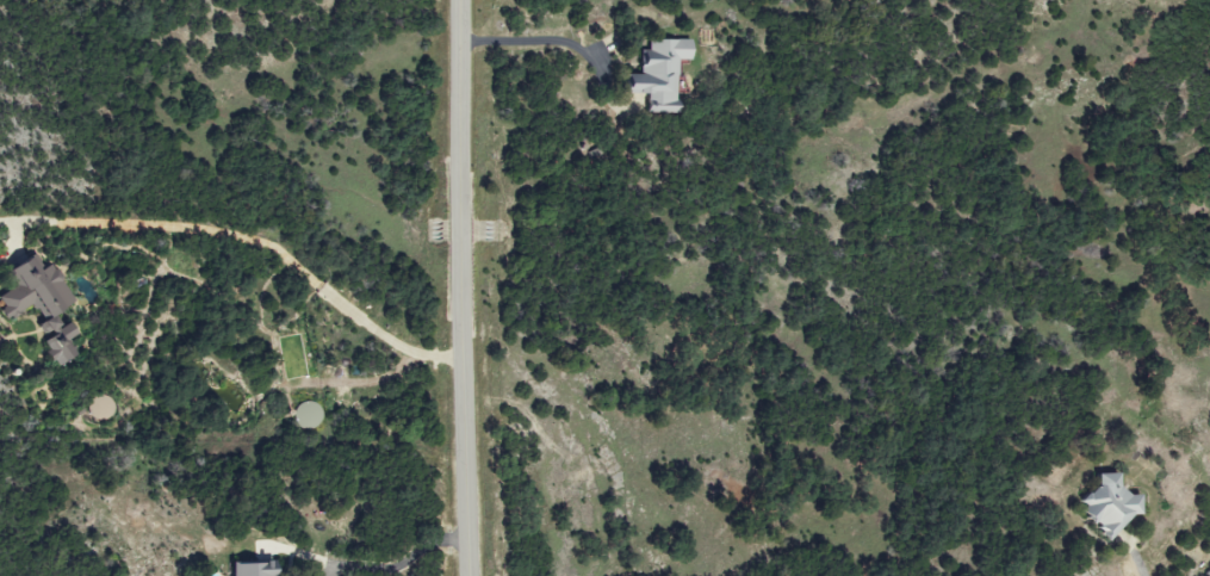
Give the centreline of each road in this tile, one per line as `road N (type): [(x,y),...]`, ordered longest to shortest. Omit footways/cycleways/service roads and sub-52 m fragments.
road 1 (residential): [(467,575),(457,252),(459,0)]

